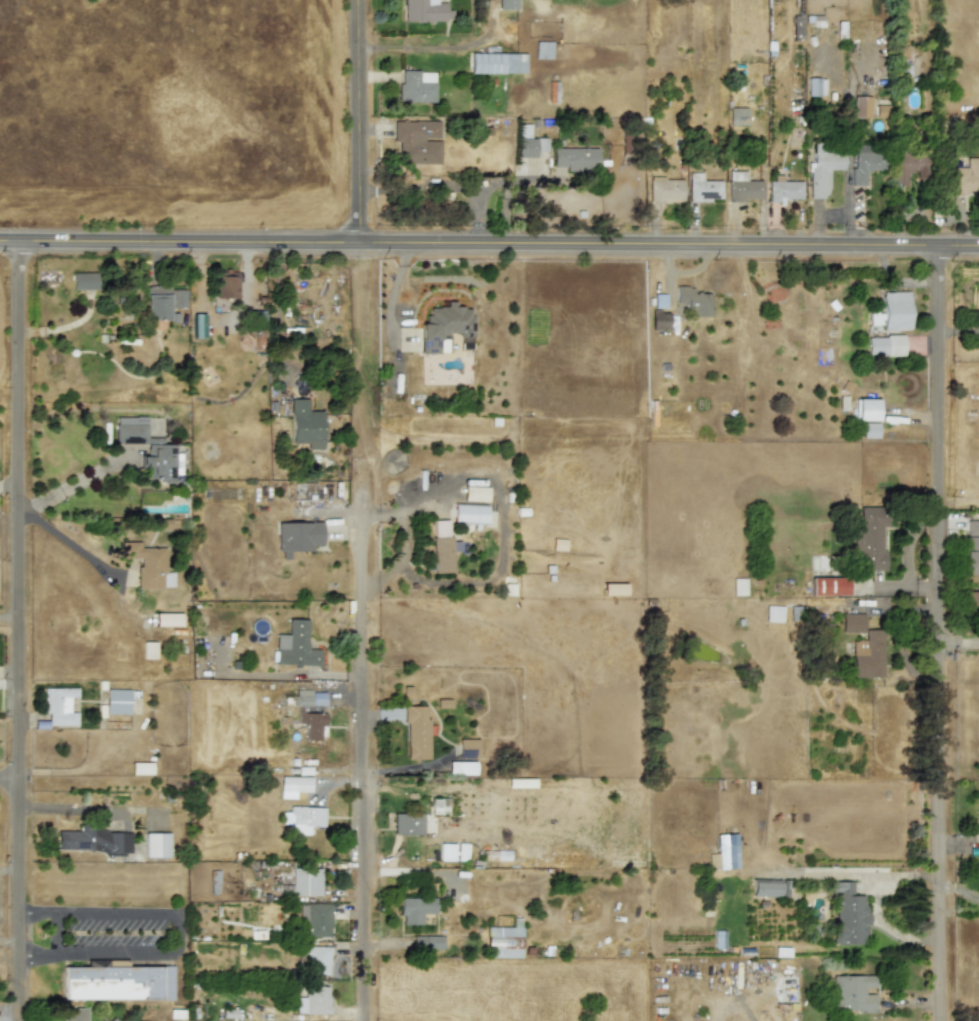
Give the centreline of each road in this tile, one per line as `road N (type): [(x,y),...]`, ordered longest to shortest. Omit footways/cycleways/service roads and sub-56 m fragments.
road 1 (residential): [(18,1020),(20,246)]
road 2 (residential): [(941,1020),(935,250)]
road 3 (secondary): [(360,247),(978,250)]
road 4 (residential): [(363,1020),(360,489)]
road 5 (secondary): [(0,246),(360,247)]
road 6 (residential): [(360,247),(360,0)]

